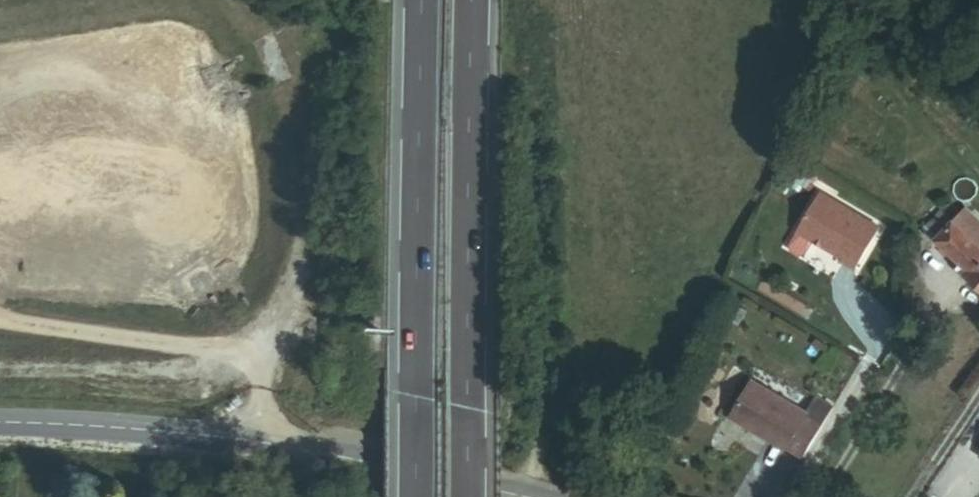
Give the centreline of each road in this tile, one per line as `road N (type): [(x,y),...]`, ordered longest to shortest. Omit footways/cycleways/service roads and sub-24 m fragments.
road 1 (trunk): [(458,496),(469,0)]
road 2 (trunk): [(420,0),(410,496)]
road 3 (tertiary): [(451,496),(150,435),(0,425)]

